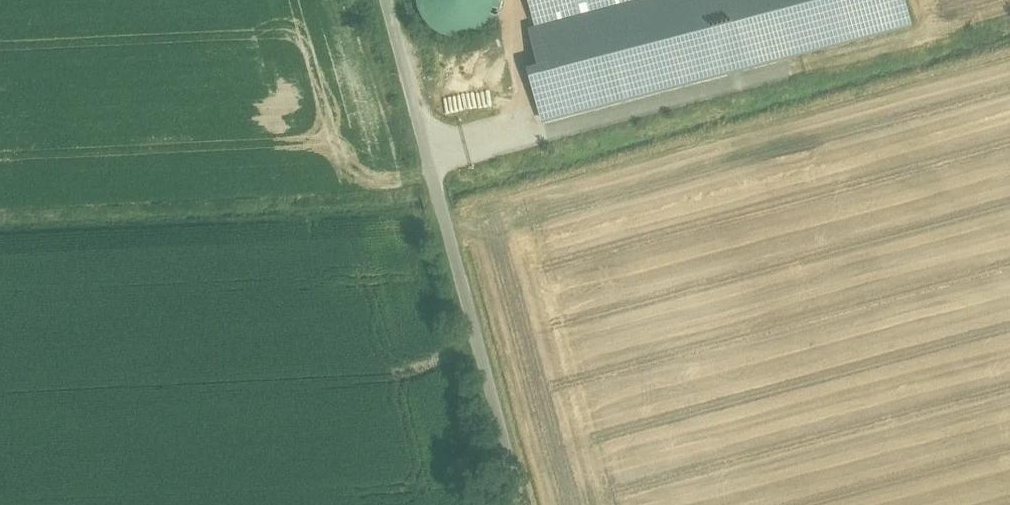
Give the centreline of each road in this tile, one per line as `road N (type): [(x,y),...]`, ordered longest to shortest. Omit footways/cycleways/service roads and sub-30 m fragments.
road 1 (unclassified): [(517,504),(384,0)]

